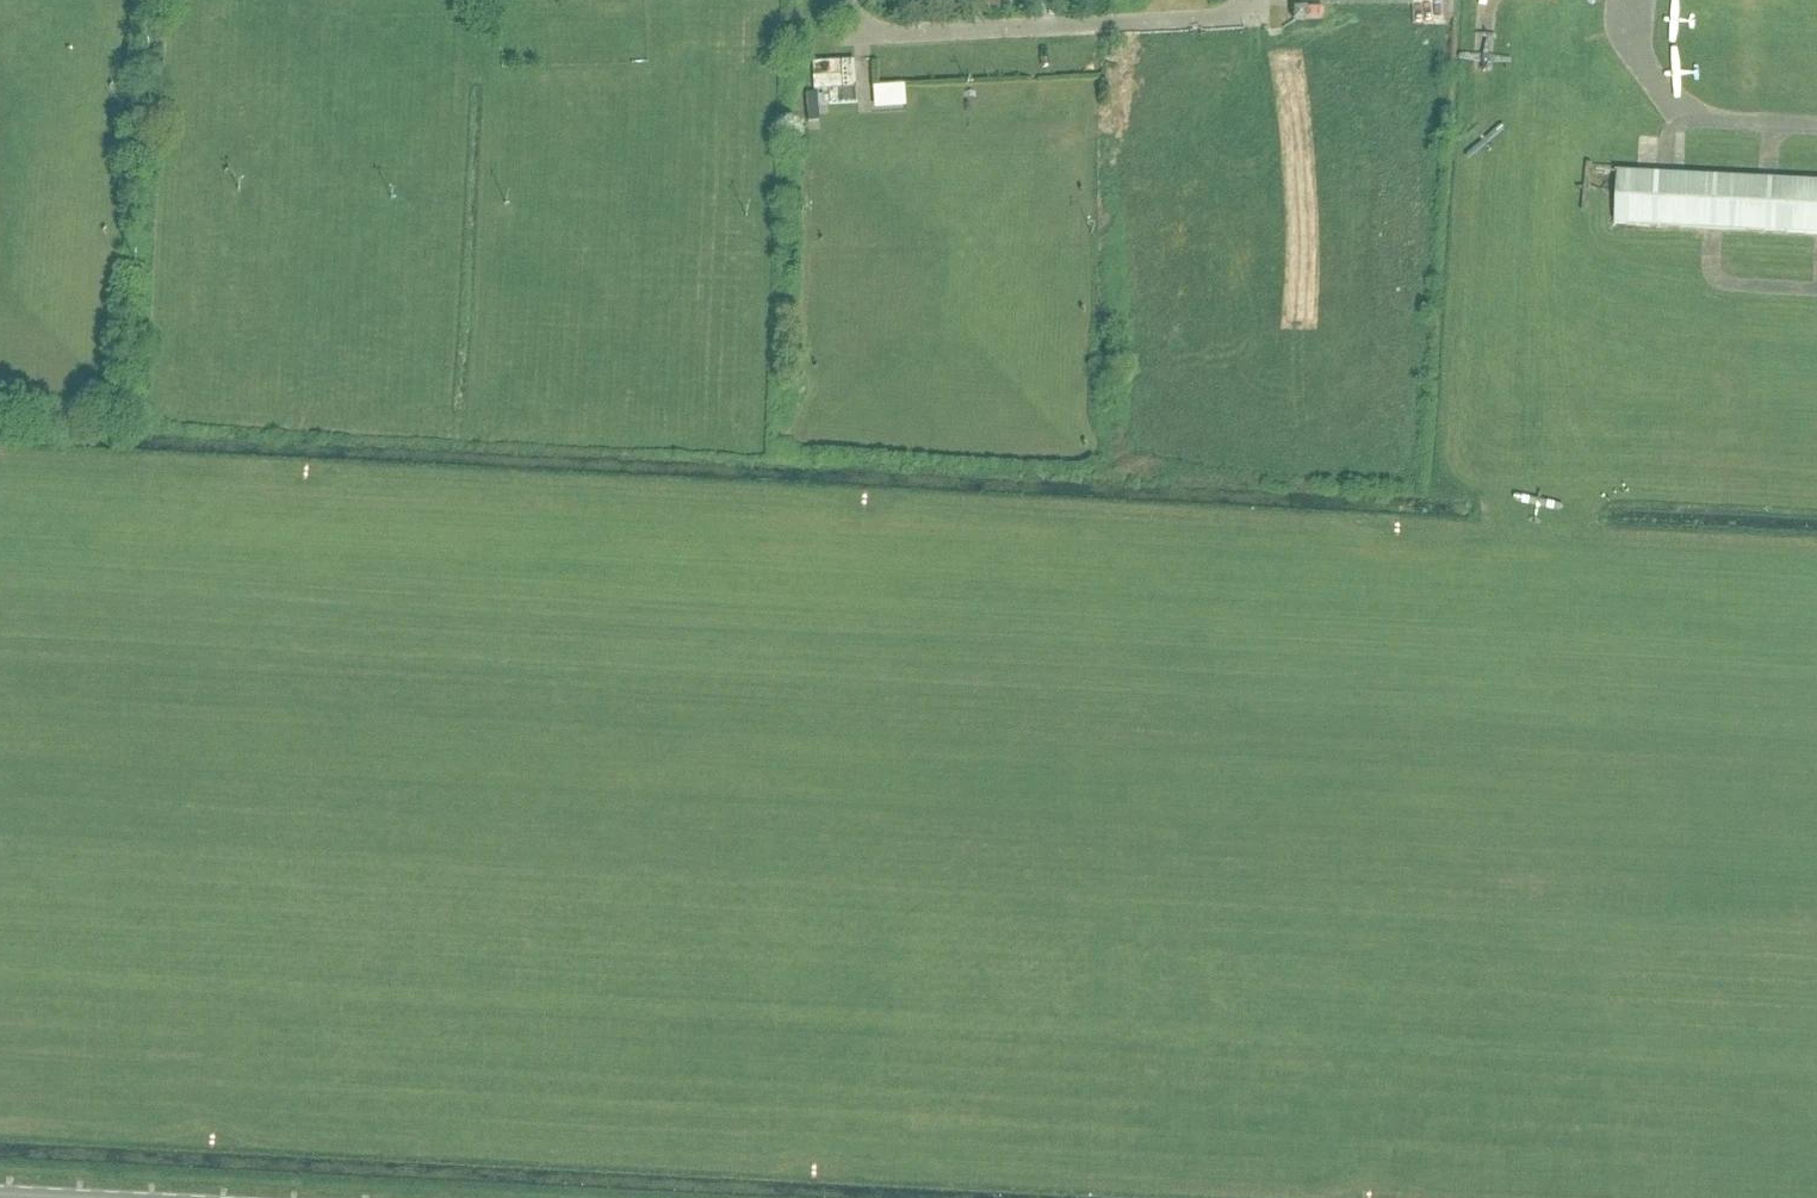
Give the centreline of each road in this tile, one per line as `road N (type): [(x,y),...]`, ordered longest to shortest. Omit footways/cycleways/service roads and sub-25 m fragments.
road 1 (unclassified): [(847,0),(848,27),(877,38),(1238,21),(1254,0)]

